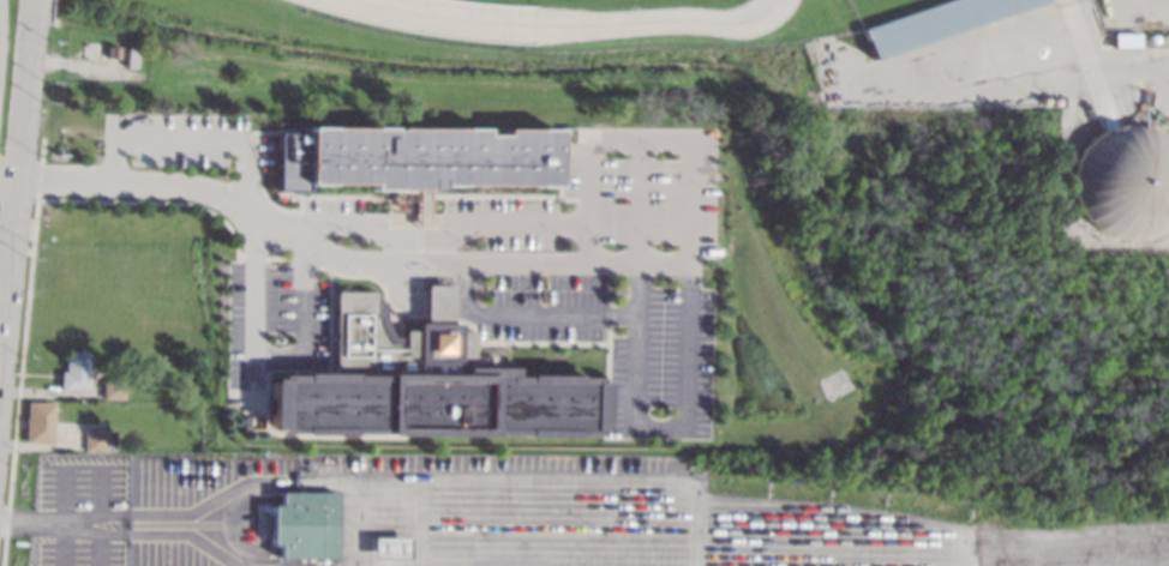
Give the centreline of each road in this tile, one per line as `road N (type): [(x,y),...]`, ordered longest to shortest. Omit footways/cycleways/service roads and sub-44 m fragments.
road 1 (primary): [(0,374),(32,0)]

